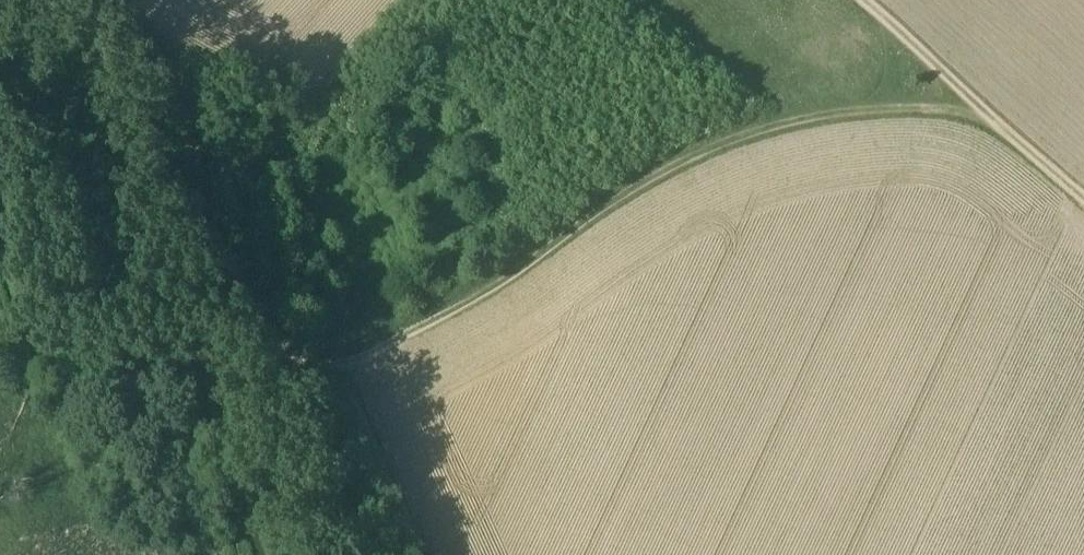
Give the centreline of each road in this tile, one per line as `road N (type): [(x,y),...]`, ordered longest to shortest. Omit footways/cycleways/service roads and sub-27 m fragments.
road 1 (track): [(340,363),(496,287),(650,180),(743,137),(829,116),(989,114)]
road 2 (track): [(34,0),(124,109),(284,344)]
road 3 (track): [(989,114),(859,0)]
road 4 (track): [(989,114),(1083,198)]

